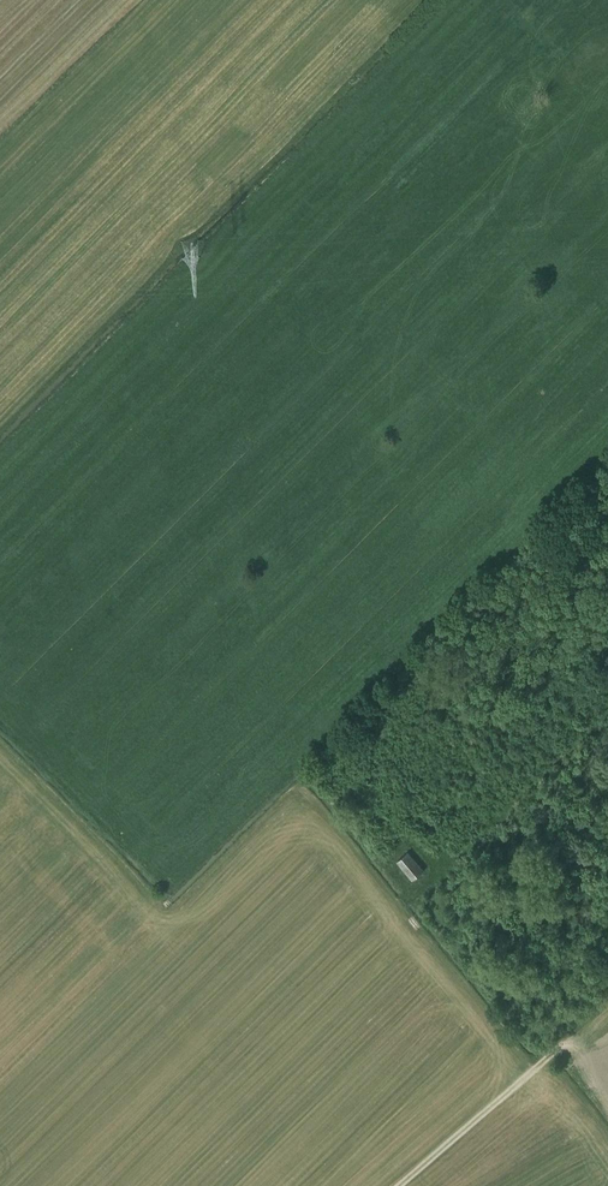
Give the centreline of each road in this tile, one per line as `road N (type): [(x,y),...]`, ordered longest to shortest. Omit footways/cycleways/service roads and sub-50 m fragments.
road 1 (track): [(400,1185),(535,1069)]

